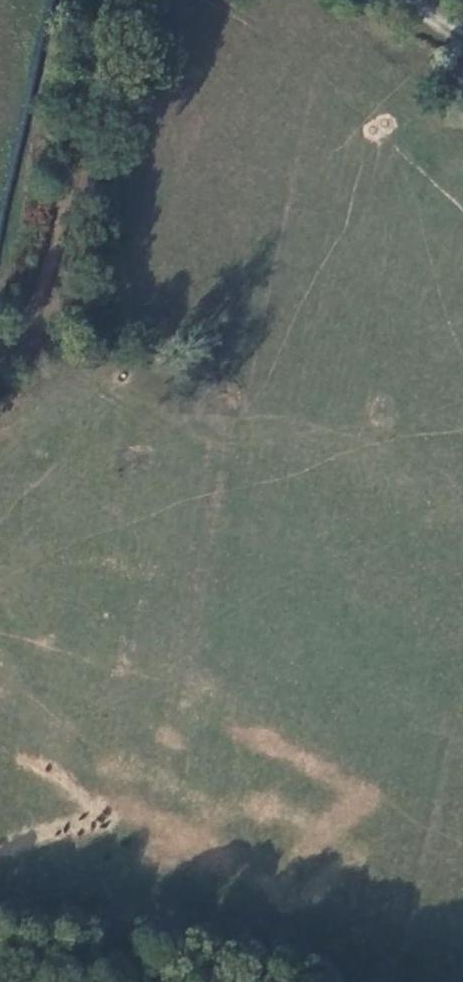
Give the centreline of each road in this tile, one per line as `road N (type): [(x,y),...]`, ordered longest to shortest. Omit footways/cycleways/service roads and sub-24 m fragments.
road 1 (track): [(126,0),(55,272),(30,326),(0,353)]

